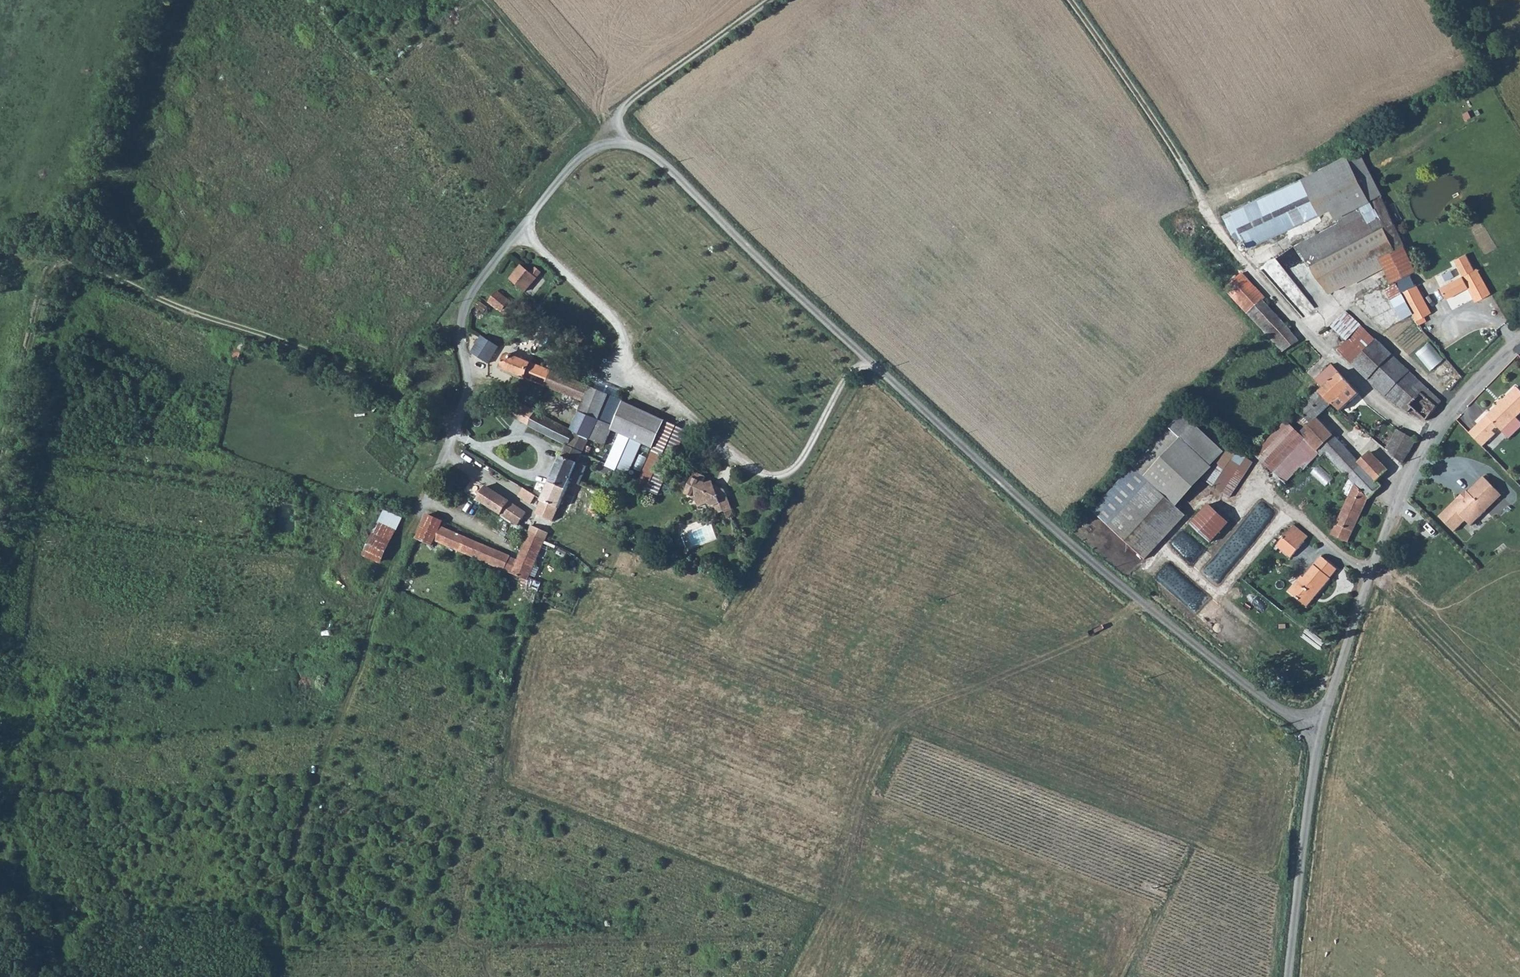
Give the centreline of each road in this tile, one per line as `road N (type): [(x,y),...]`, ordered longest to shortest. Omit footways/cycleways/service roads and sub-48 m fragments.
road 1 (unclassified): [(1321,727),(1290,718),(1108,576),(655,157),(630,146),(604,147),(562,176),(466,305),(466,400),(424,517)]
road 2 (track): [(0,477),(55,269),(66,262),(202,317),(287,341),(456,423)]
road 3 (unclassified): [(1519,339),(1444,418),(1419,461),(1321,727)]
road 4 (track): [(1250,271),(1070,0)]
road 5 (unclassified): [(1321,727),(1288,976)]
road 6 (track): [(617,145),(628,103),(769,0)]
road 7 (track): [(0,854),(42,976)]

